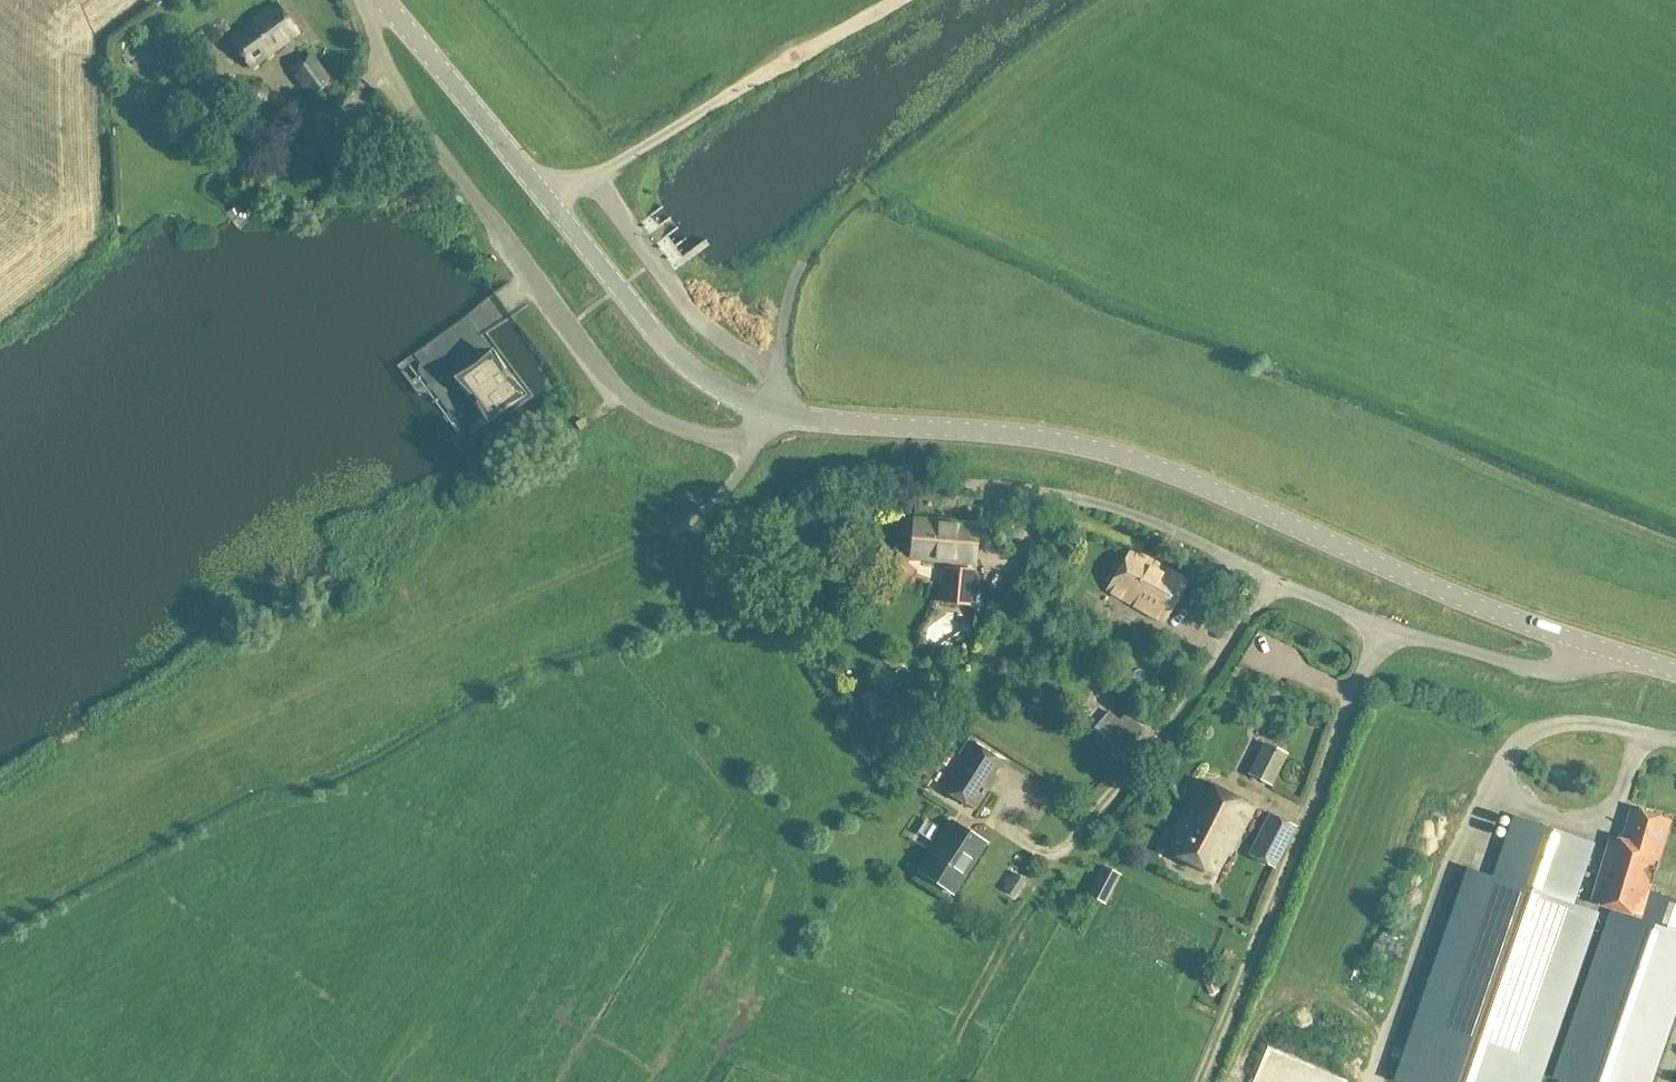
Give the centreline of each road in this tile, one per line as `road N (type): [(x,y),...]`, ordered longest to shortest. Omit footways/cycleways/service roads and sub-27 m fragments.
road 1 (tertiary): [(1675,670),(1470,597),(1097,446),(813,416),(746,400),(664,343),(383,0)]
road 2 (track): [(551,202),(902,0)]

